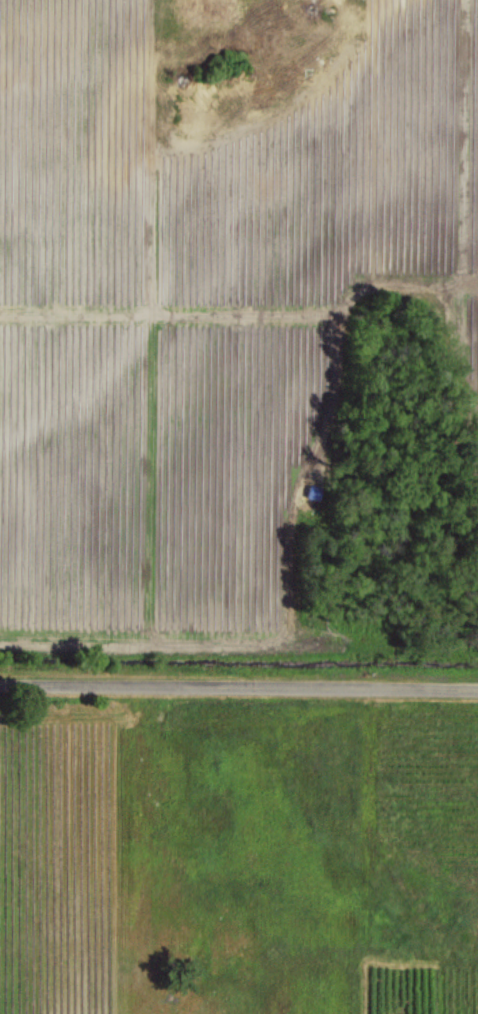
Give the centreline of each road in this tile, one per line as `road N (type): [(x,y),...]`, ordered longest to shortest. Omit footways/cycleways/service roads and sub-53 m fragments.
road 1 (residential): [(0,687),(477,689)]

